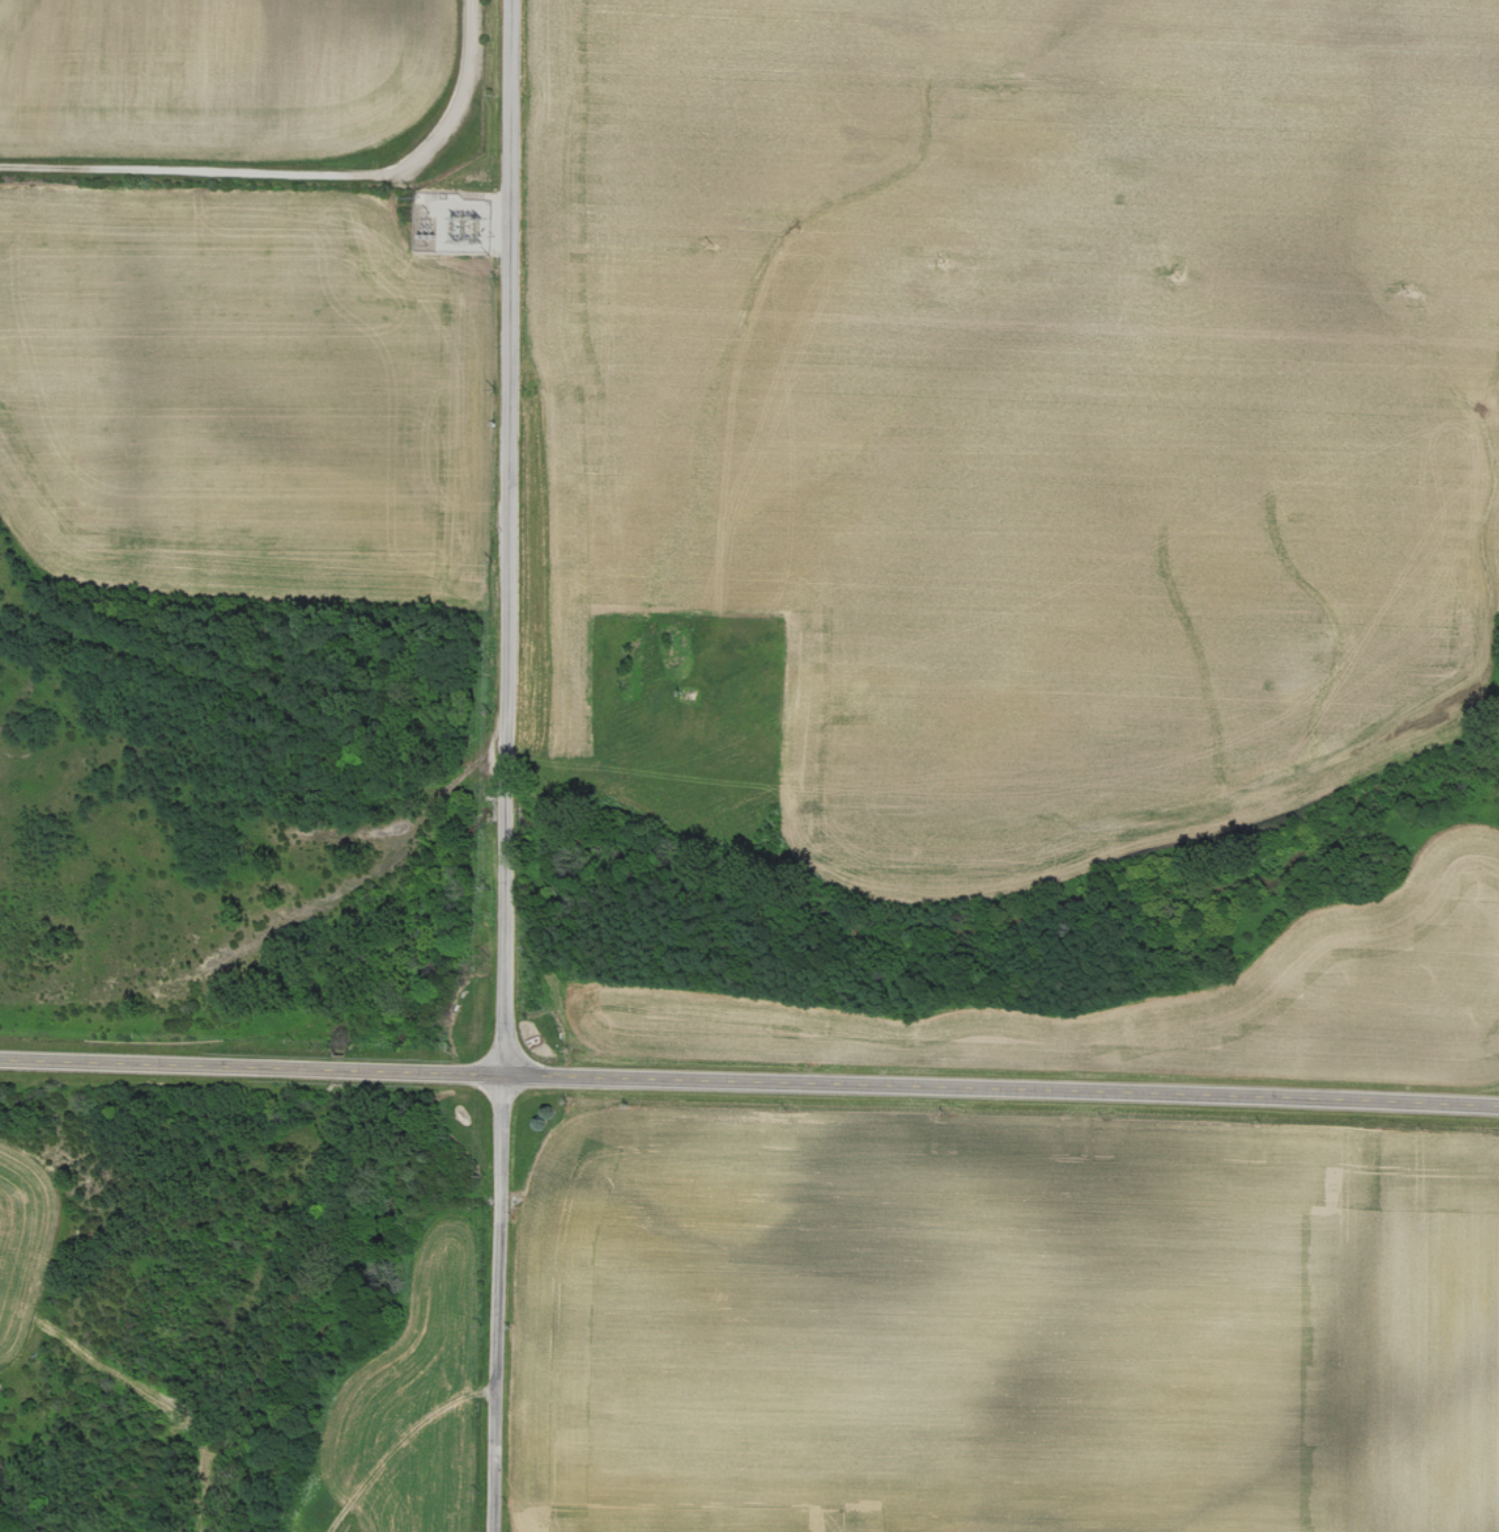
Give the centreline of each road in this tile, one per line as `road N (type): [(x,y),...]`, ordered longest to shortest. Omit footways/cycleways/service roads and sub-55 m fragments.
road 1 (residential): [(499,1531),(512,0)]
road 2 (primary): [(1498,1115),(0,1059)]

